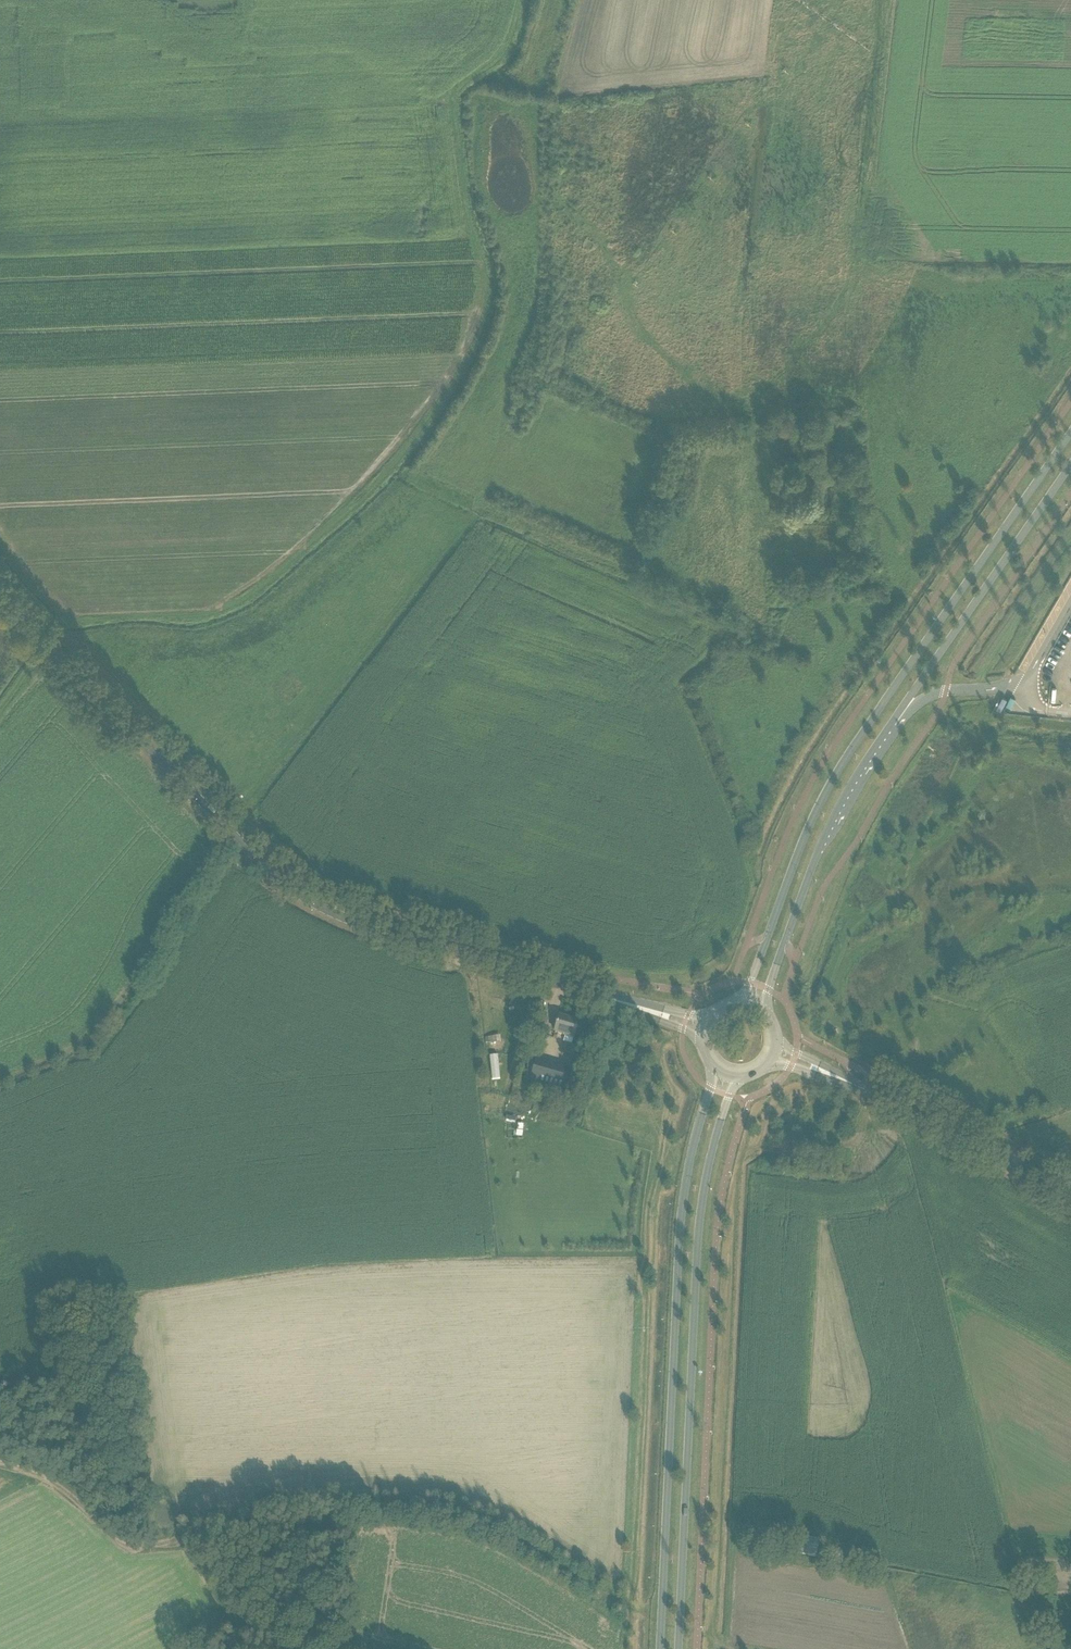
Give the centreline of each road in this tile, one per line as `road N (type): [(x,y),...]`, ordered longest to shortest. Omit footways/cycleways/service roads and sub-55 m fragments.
road 1 (tertiary): [(656,1014),(396,937),(313,904),(258,864),(0,592)]
road 2 (track): [(0,1460),(80,1490),(131,1543),(170,1545),(339,1508),(433,1511),(527,1546),(627,1604)]
road 3 (secondary): [(1070,431),(824,794),(734,1004)]
road 4 (secondary): [(763,1014),(814,859),(851,792),(1070,465)]
road 5 (secondary): [(712,1065),(684,1174),(676,1267),(660,1648)]
road 6 (secondary): [(678,1648),(703,1182),(736,1077)]
road 7 (tertiary): [(1070,1202),(820,1070)]

